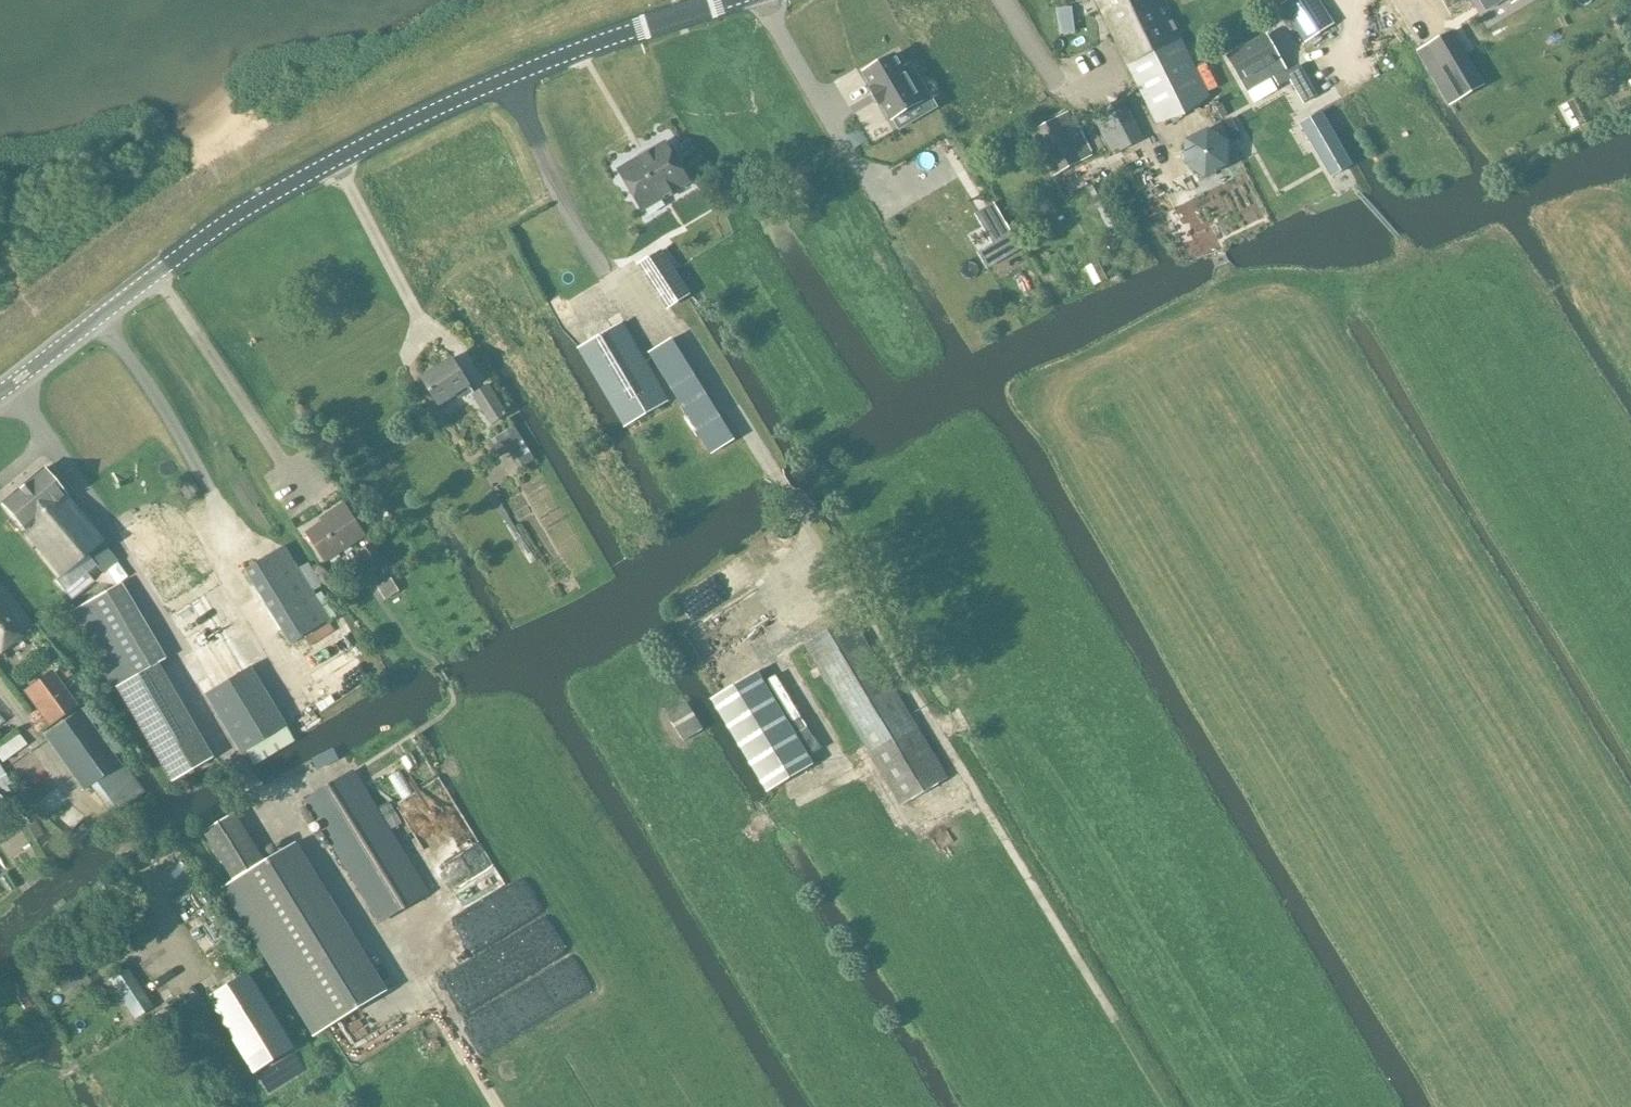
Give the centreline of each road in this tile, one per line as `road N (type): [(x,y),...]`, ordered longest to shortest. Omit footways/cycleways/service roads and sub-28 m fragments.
road 1 (tertiary): [(0,394),(231,218),(334,161),(511,80),(724,0)]
road 2 (track): [(983,802),(1168,1106)]

